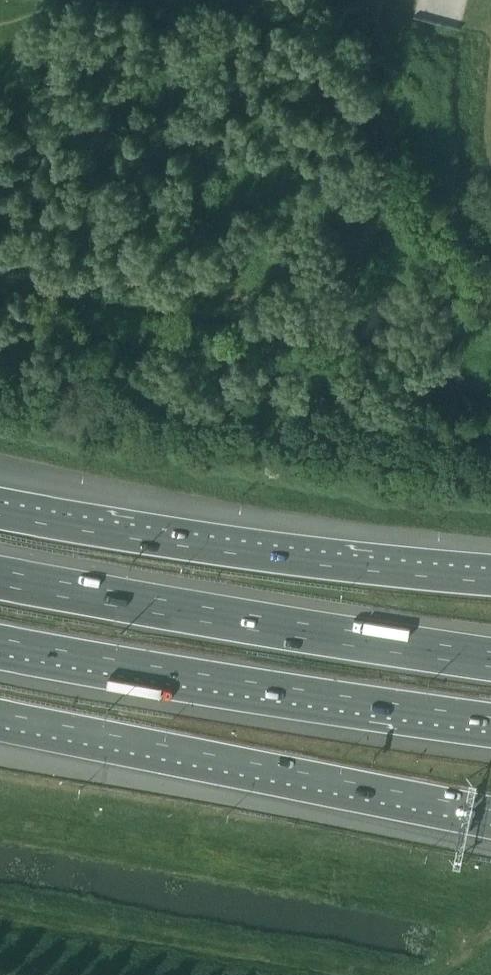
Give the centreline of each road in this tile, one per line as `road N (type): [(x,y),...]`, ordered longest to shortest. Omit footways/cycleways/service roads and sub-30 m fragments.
road 1 (motorway): [(0,712),(490,809)]
road 2 (motorway): [(490,659),(153,609),(0,576)]
road 3 (motorway): [(0,645),(490,723)]
road 4 (motorway): [(490,582),(0,514)]

